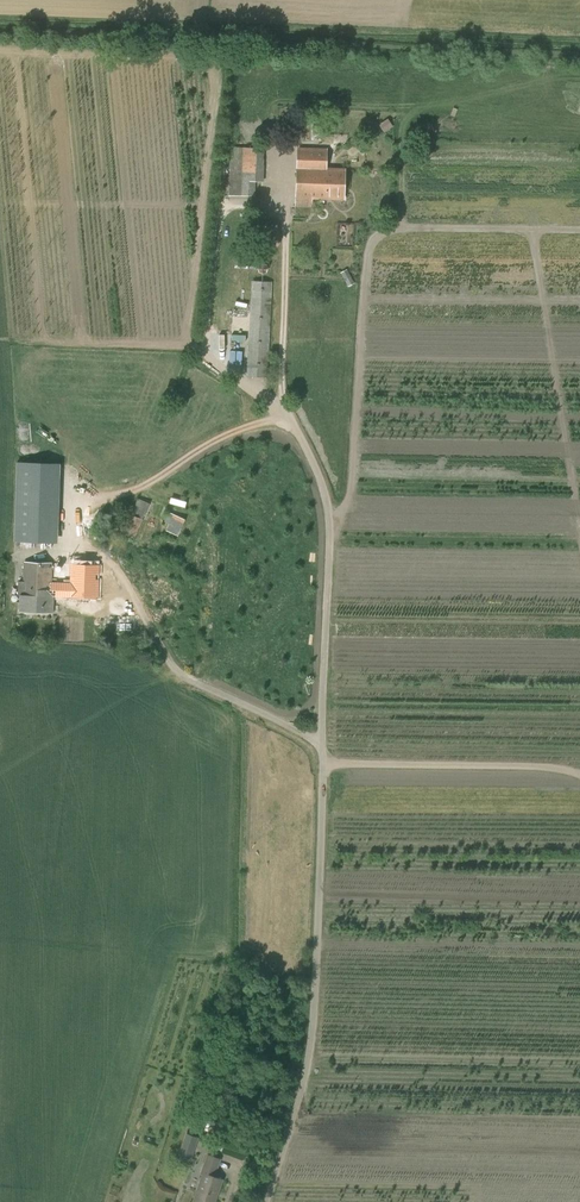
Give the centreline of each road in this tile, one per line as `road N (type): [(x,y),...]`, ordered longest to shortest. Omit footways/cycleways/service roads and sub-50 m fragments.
road 1 (unclassified): [(265,1201),(311,1039),(331,542),(330,478),(283,397),(282,254)]
road 2 (track): [(323,765),(579,772)]

